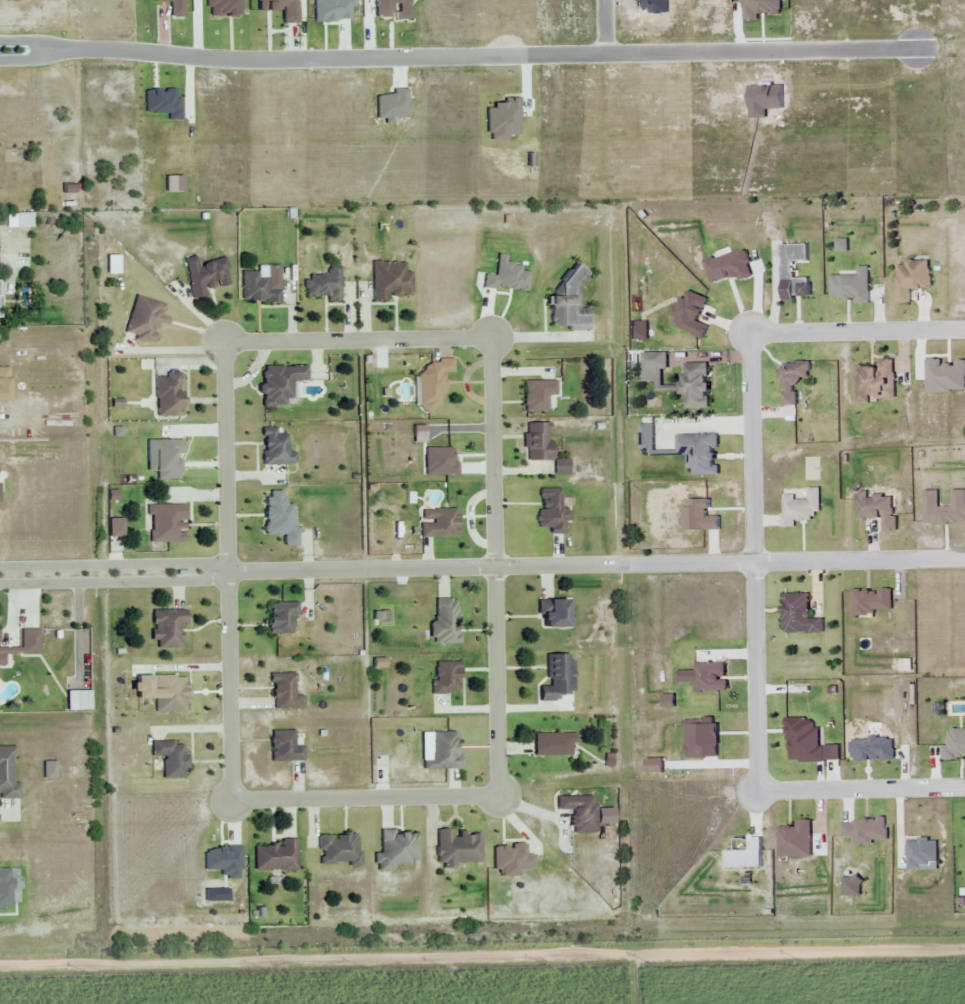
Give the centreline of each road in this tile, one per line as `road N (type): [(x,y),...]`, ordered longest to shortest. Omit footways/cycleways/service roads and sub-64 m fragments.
road 1 (residential): [(224,340),(492,335),(499,796),(232,796),(224,340)]
road 2 (residential): [(0,971),(964,953)]
road 3 (residential): [(951,556),(0,574)]
road 4 (residential): [(0,48),(269,57),(917,45)]
road 5 (residential): [(964,323),(745,331),(754,790),(964,788)]

